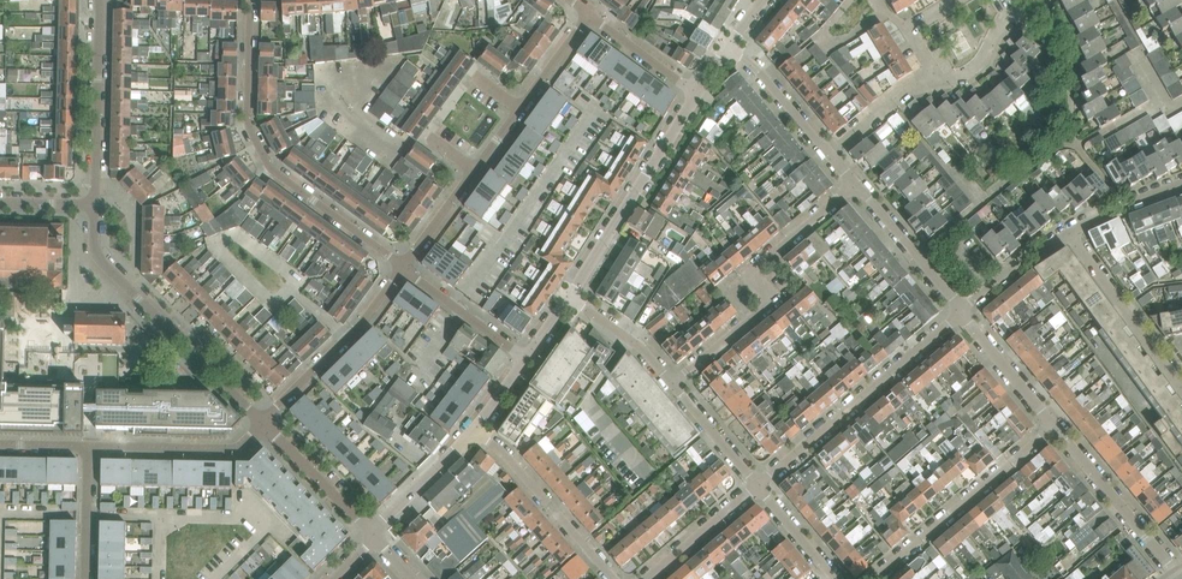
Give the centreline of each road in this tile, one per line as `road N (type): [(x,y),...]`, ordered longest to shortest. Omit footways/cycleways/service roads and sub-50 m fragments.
road 1 (residential): [(403,265),(266,162),(248,120),(250,0)]
road 2 (residential): [(673,384),(773,299),(751,271),(855,183)]
road 3 (unclassified): [(264,422),(101,261),(95,204)]
road 4 (residential): [(757,485),(962,312)]
road 5 (unclassified): [(565,297),(694,90)]
road 6 (residential): [(876,578),(1054,424)]
road 7 (residential): [(264,422),(366,318),(403,265)]
road 8 (residential): [(615,578),(512,461),(472,426)]
road 9 (unclassified): [(95,204),(100,0)]
road 10 (residential): [(1181,578),(1054,424)]
road 11 (residential): [(1181,384),(1068,233)]
road 12 (residential): [(87,444),(238,447),(264,422)]
road 13 (residential): [(962,312),(855,183)]
road 14 (unclassified): [(375,536),(264,422)]
road 15 (residential): [(523,358),(403,265)]
road 16 (residential): [(828,152),(731,39)]
road 17 (unclassified): [(375,536),(472,426)]
road 18 (residential): [(1054,424),(962,312)]
road 19 (residential): [(646,578),(757,485)]
road 20 (residential): [(673,384),(635,342),(565,297)]
road 21 (residential): [(86,578),(87,444)]
road 22 (residential): [(828,152),(903,94),(938,79)]
road 23 (residential): [(1068,233),(962,312)]
road 24 (residential): [(757,485),(673,384)]
road 25 (residential): [(589,13),(694,90)]
road 26 (residential): [(1181,184),(1068,233)]
road 27 (residential): [(938,79),(956,81),(978,69),(1002,23),(1023,5)]
road 28 (residential): [(835,578),(757,485)]

